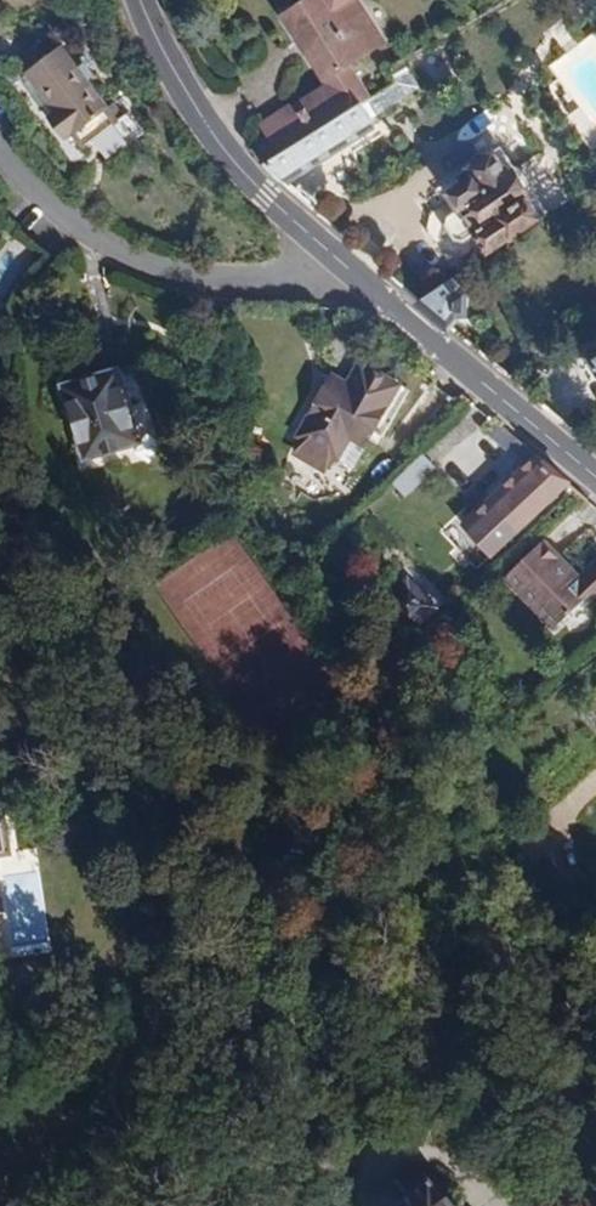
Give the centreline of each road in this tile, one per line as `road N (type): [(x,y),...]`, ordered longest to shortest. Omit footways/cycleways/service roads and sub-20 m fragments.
road 1 (residential): [(334,258),(282,283),(187,278),(135,261),(55,217),(0,156)]
road 2 (tertiary): [(595,476),(334,258)]
road 3 (tertiary): [(334,258),(236,164),(172,72),(142,0)]

